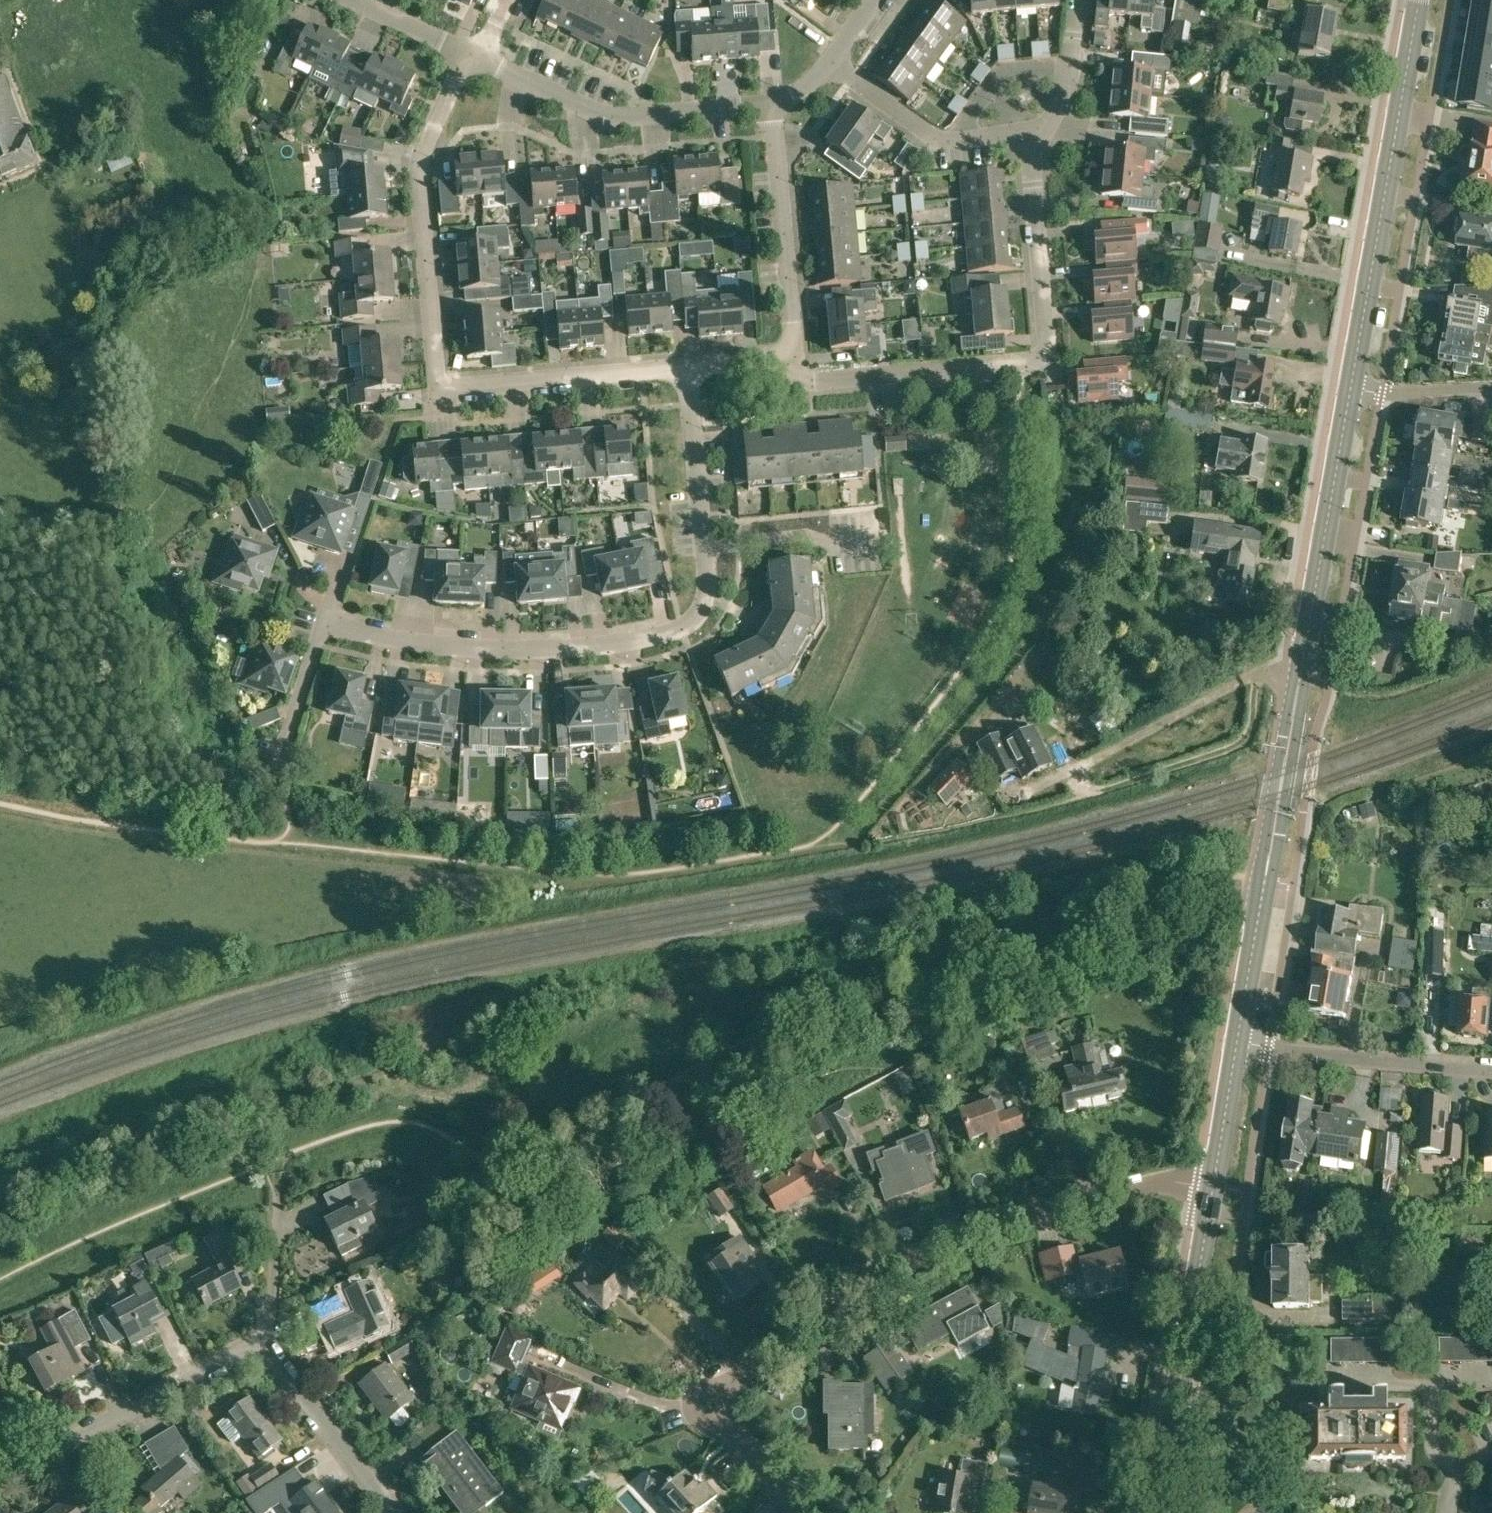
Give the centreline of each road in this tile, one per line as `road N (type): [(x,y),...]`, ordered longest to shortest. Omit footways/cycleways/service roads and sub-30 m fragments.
road 1 (residential): [(275,778),(324,622),(472,649),(627,641),(686,628),(708,592),(685,368)]
road 2 (residential): [(723,1388),(912,1256),(1089,1198),(1171,1181),(1212,1187)]
road 3 (residential): [(787,359),(807,383),(1033,361),(1046,349),(1032,143)]
road 4 (tertiary): [(1351,387),(1419,0)]
road 5 (tertiary): [(1236,1044),(1301,675)]
road 6 (residential): [(440,386),(418,175),(427,136),(468,57)]
road 7 (tertiary): [(1161,1512),(1212,1187)]
road 8 (residential): [(770,104),(608,115),(468,57)]
road 9 (residential): [(1301,675),(1257,674),(1017,796)]
road 10 (residential): [(264,1350),(225,1360),(0,1478)]
road 11 (tertiary): [(1301,675),(1351,387)]
road 12 (residential): [(787,359),(791,322),(770,104)]
road 13 (residential): [(1236,1044),(1491,1069)]
road 14 (residential): [(440,386),(685,368)]
road 15 (residential): [(391,1512),(264,1350)]
road 16 (residential): [(264,1350),(280,1183)]
road 17 (residential): [(954,140),(999,70),(1071,67)]
road 18 (residential): [(954,140),(888,110),(828,58)]
road 19 (tertiary): [(1212,1187),(1236,1044)]
road 20 (residential): [(1351,387),(1382,393),(1491,385)]
road 21 (residential): [(468,57),(355,0)]
road 22 (residential): [(806,1512),(723,1421)]

